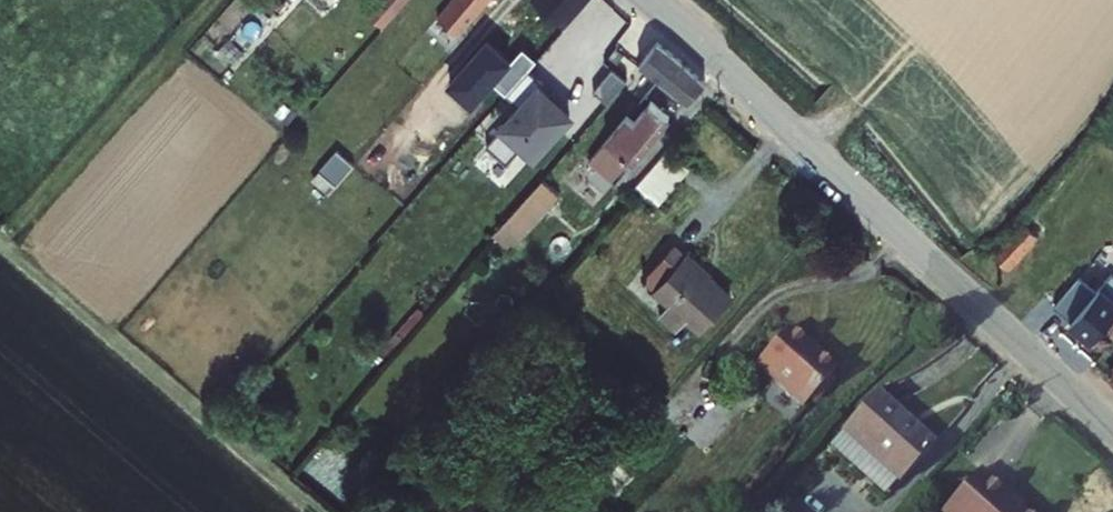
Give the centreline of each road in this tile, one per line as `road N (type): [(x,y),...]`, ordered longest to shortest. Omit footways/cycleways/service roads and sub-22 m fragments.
road 1 (tertiary): [(642,0),(1112,433)]

